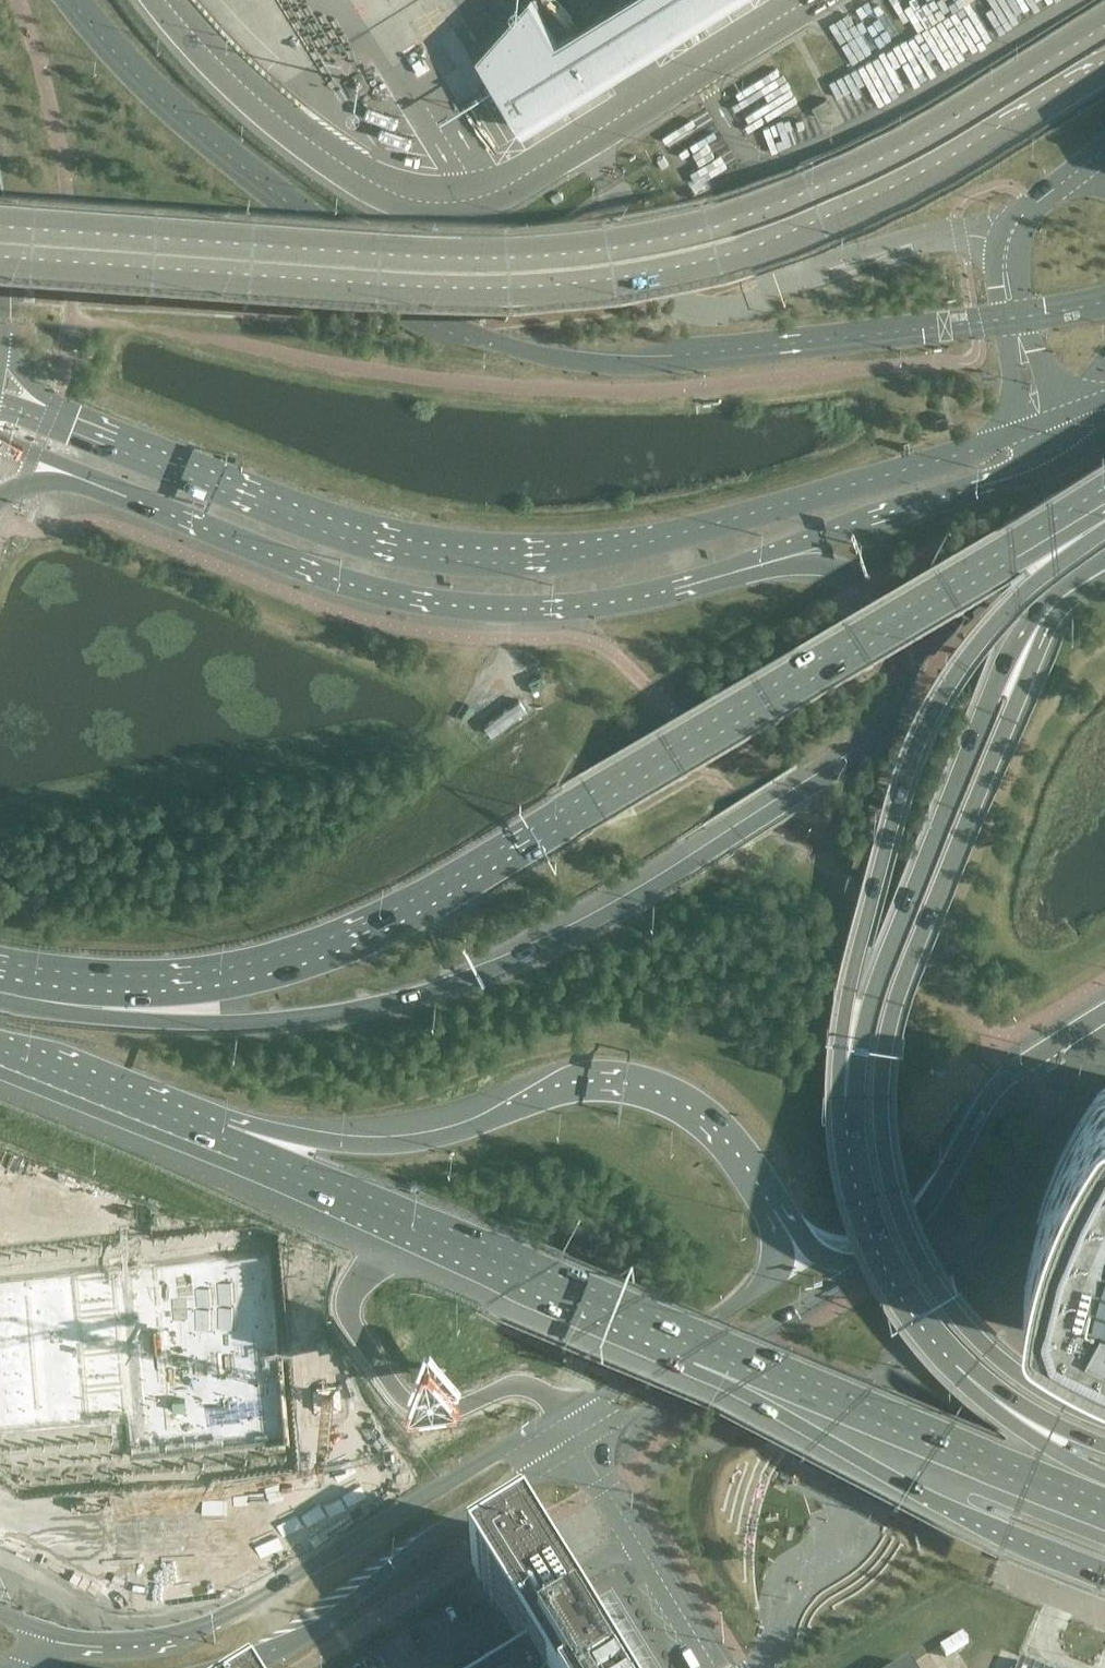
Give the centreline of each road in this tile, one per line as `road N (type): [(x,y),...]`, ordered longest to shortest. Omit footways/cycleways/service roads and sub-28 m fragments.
road 1 (tertiary): [(1046,425),(705,529),(620,549),(522,558),(441,555),(350,536),(0,406)]
road 2 (trunk): [(1015,534),(474,879),(338,954),(211,989),(62,988)]
road 3 (trunk): [(912,654),(902,705),(878,733),(599,921),(498,970),(380,1006),(249,1023),(62,988)]
road 4 (tertiary): [(1104,1404),(1016,1360),(957,1298),(910,1218),(886,1099),(905,989),(1038,649),(1073,600),(1104,580)]
road 5 (tertiary): [(0,443),(344,586),(454,609),(520,612),(571,611),(691,587)]
road 6 (primary): [(1104,524),(1038,571),(993,616),(916,750),(854,984),(851,1128)]
road 7 (tertiary): [(1104,554),(1051,596),(997,672),(878,986),(851,1128)]
road 8 (primary): [(221,1145),(398,1145),(479,1124),(557,1087),(638,1085),(699,1114),(773,1208)]
road 9 (tertiary): [(562,1408),(294,1580),(190,1632),(100,1643),(36,1629)]
road 10 (primary): [(221,1145),(704,1340)]
road 11 (primary): [(704,1340),(773,1403),(891,1470),(1104,1563)]
road 12 (primary): [(704,1340),(1104,1497)]
road 13 (tertiary): [(229,1667),(302,1636),(580,1440)]
road 14 (tertiary): [(691,587),(1058,454)]
road 15 (tertiary): [(873,1262),(921,1211),(1007,1076),(1104,1014)]
road 16 (tertiary): [(580,1440),(873,1262)]
road 17 (unclassified): [(1046,425),(1019,347),(1007,250),(1039,204),(1104,155)]
road 18 (primary): [(773,1208),(768,1282),(562,1408)]
road 19 (trunk): [(691,587),(809,565),(845,570),(888,601),(912,654)]
road 20 (tertiary): [(718,1667),(580,1440)]
road 21 (trunk): [(1058,454),(1066,486),(1054,522),(912,654)]
road 22 (primary): [(851,1128),(899,1291),(952,1360)]
road 23 (primary): [(0,1057),(221,1145)]
road 24 (primary): [(952,1360),(1104,1484)]
road 25 (tertiary): [(952,1360),(1104,1441)]
road 26 (tertiary): [(0,362),(0,222)]

